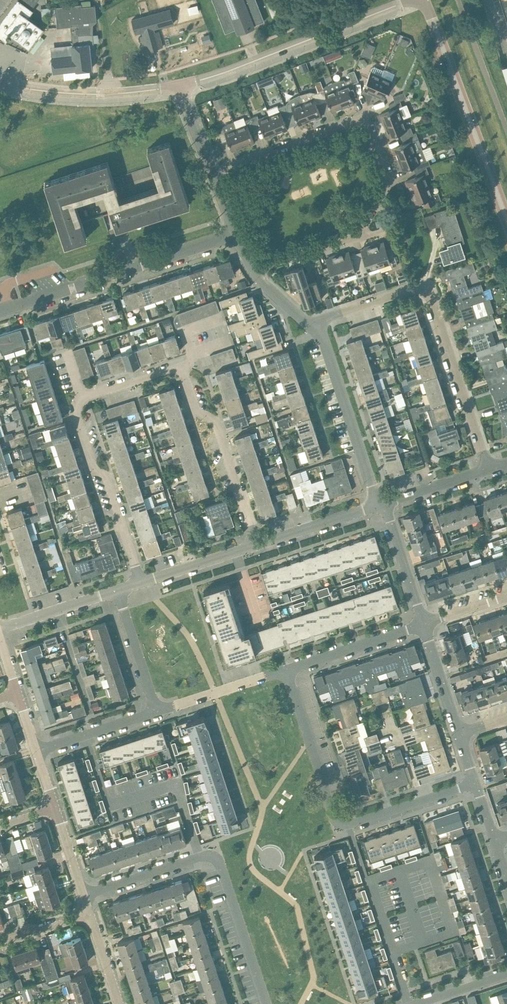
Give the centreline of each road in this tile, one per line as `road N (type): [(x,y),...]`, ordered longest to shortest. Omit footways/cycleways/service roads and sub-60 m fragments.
road 1 (residential): [(258,546),(217,422),(196,411),(182,370),(81,397)]
road 2 (residential): [(488,470),(424,295),(315,328)]
road 3 (residential): [(267,1003),(211,857),(84,895)]
road 4 (residential): [(366,235),(364,216),(387,175),(362,121),(215,176)]
road 5 (residential): [(0,311),(235,234)]
road 6 (tertiary): [(182,87),(413,0)]
road 7 (tertiary): [(506,217),(425,0)]
road 8 (residential): [(81,397),(76,416),(92,467),(108,476),(142,585)]
road 9 (residential): [(381,507),(315,328)]
road 10 (tertiary): [(0,84),(65,94),(182,87)]
road 11 (residential): [(332,810),(347,825),(364,821),(476,783)]
road 12 (residential): [(332,810),(287,668)]
road 13 (residential): [(287,668),(426,623)]
road 14 (residential): [(157,711),(287,668)]
road 15 (residential): [(258,546),(381,507)]
road 16 (residential): [(37,751),(157,711)]
road 17 (residential): [(0,632),(120,592)]
road 18 (residential): [(120,592),(157,711)]
road 19 (residential): [(426,623),(381,507)]
road 20 (residential): [(142,585),(258,546)]

